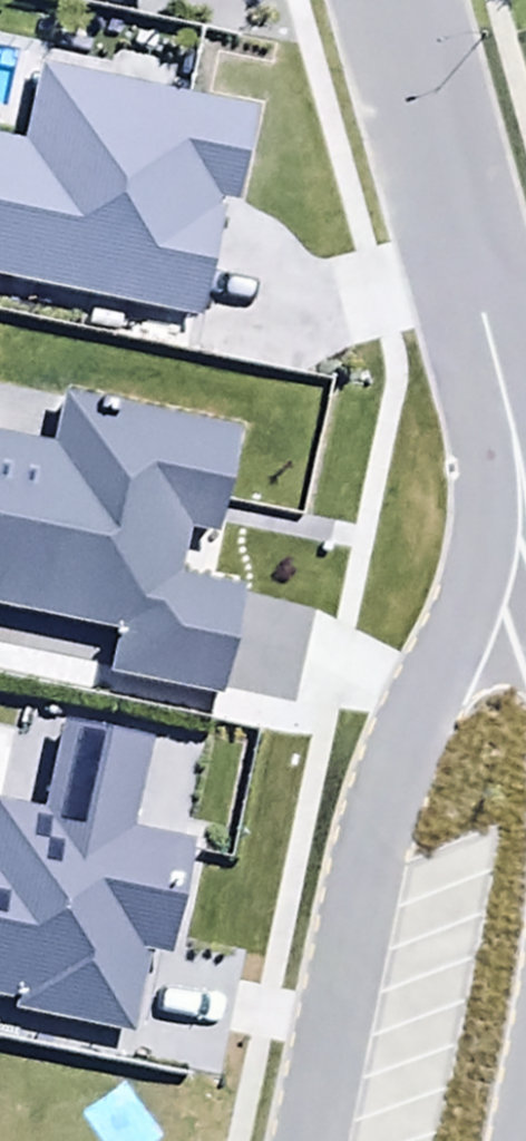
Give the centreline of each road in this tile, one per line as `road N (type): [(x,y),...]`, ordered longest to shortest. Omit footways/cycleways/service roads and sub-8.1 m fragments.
road 1 (residential): [(303,1140),(386,786),(467,600),(490,358)]
road 2 (residential): [(400,0),(490,358)]

